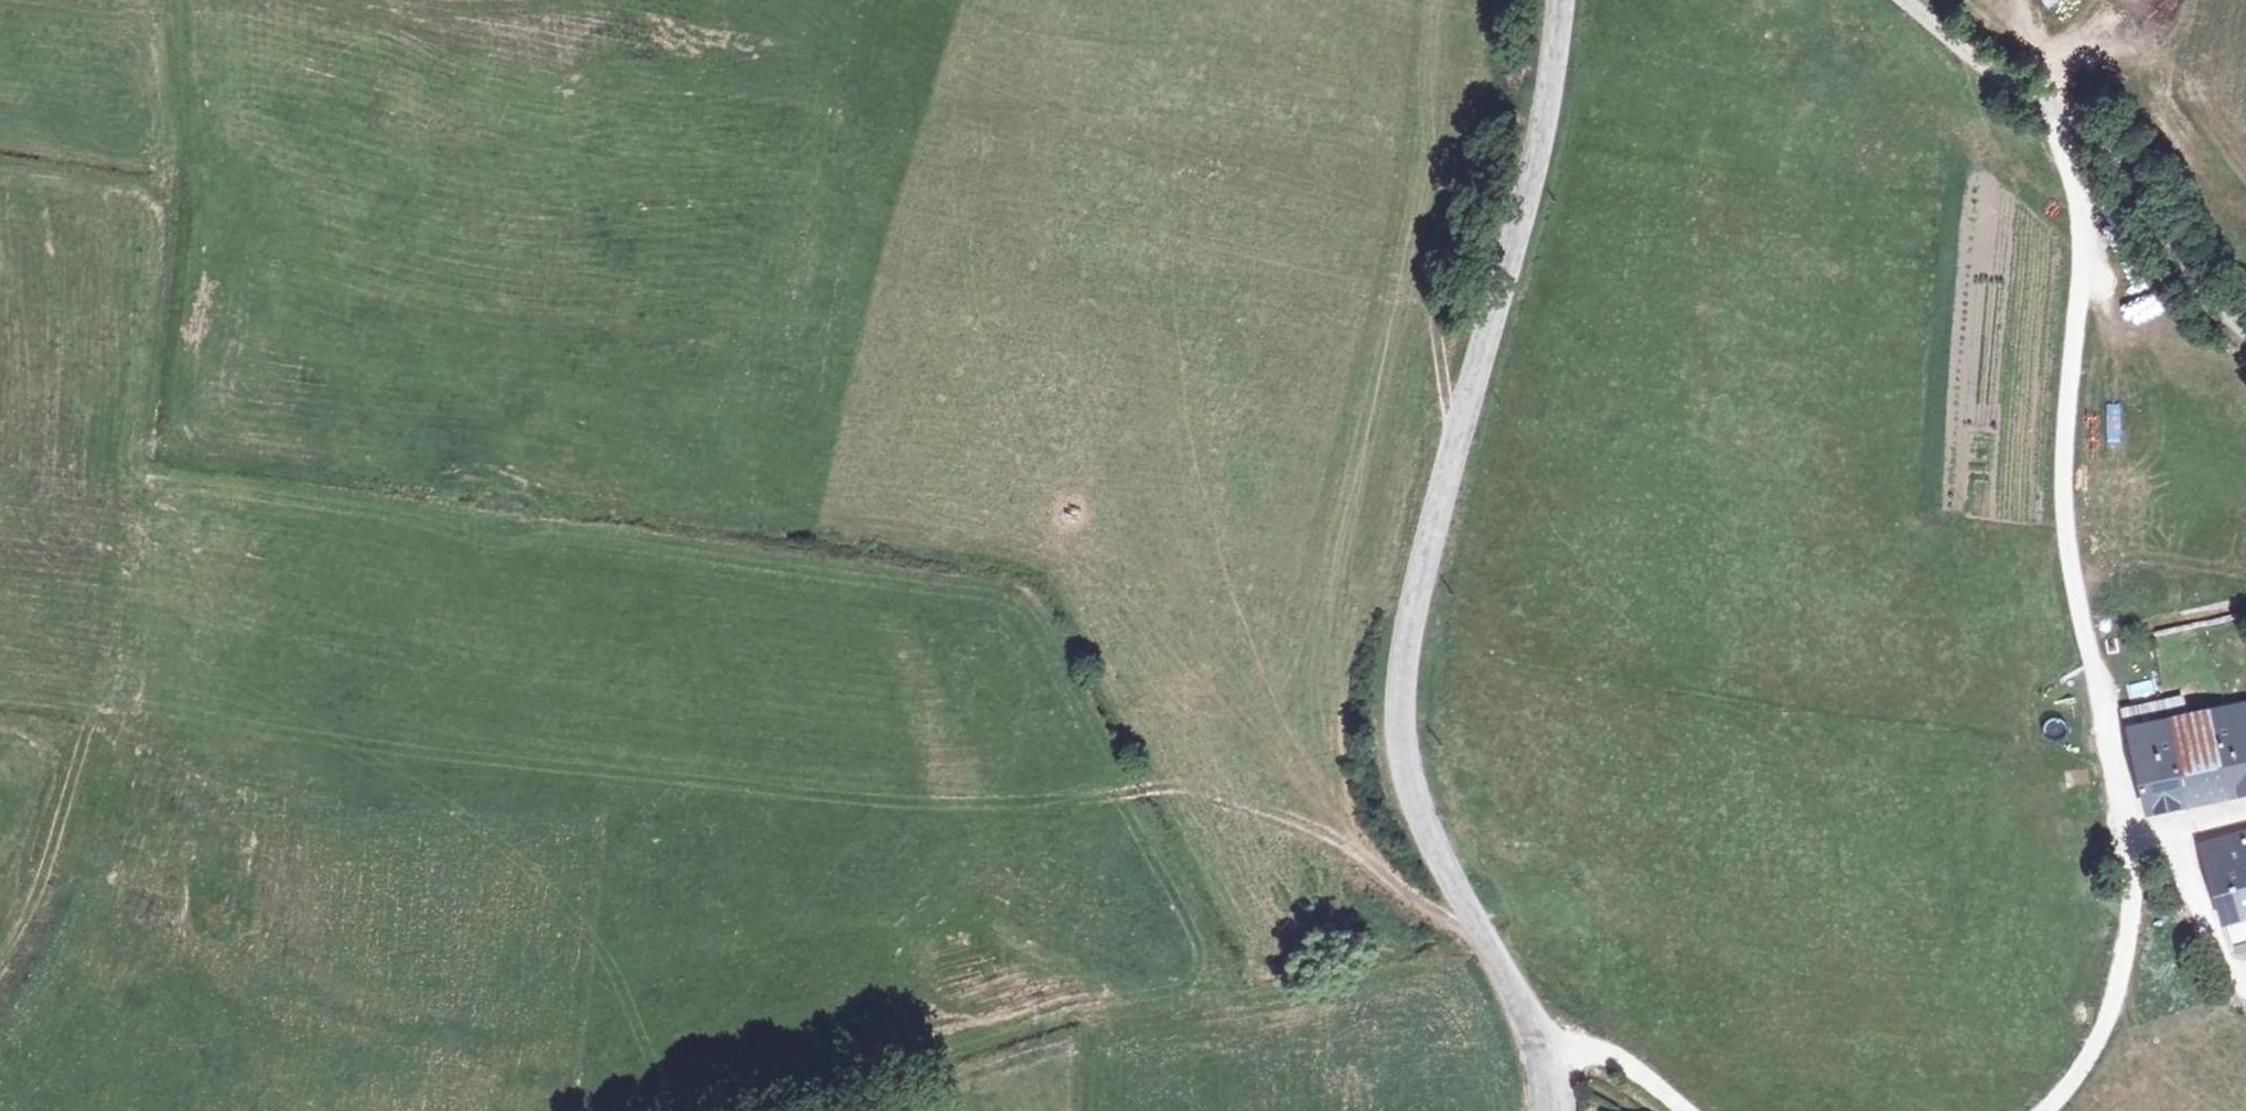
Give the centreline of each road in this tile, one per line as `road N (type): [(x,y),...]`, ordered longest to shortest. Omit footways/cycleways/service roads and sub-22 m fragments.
road 1 (tertiary): [(1558,0),(1523,227),(1407,622),(1401,713),(1409,793),(1531,1024),(1542,1066)]
road 2 (unclassified): [(2050,1110),(2081,1083),(2113,1015),(2132,921),(2116,740),(2068,510),(2065,445),(2088,252),(2062,124)]
road 3 (track): [(2245,335),(2147,174),(2062,124),(1900,0)]
road 4 (unclassified): [(1542,1066),(1595,1052),(1683,1110)]

